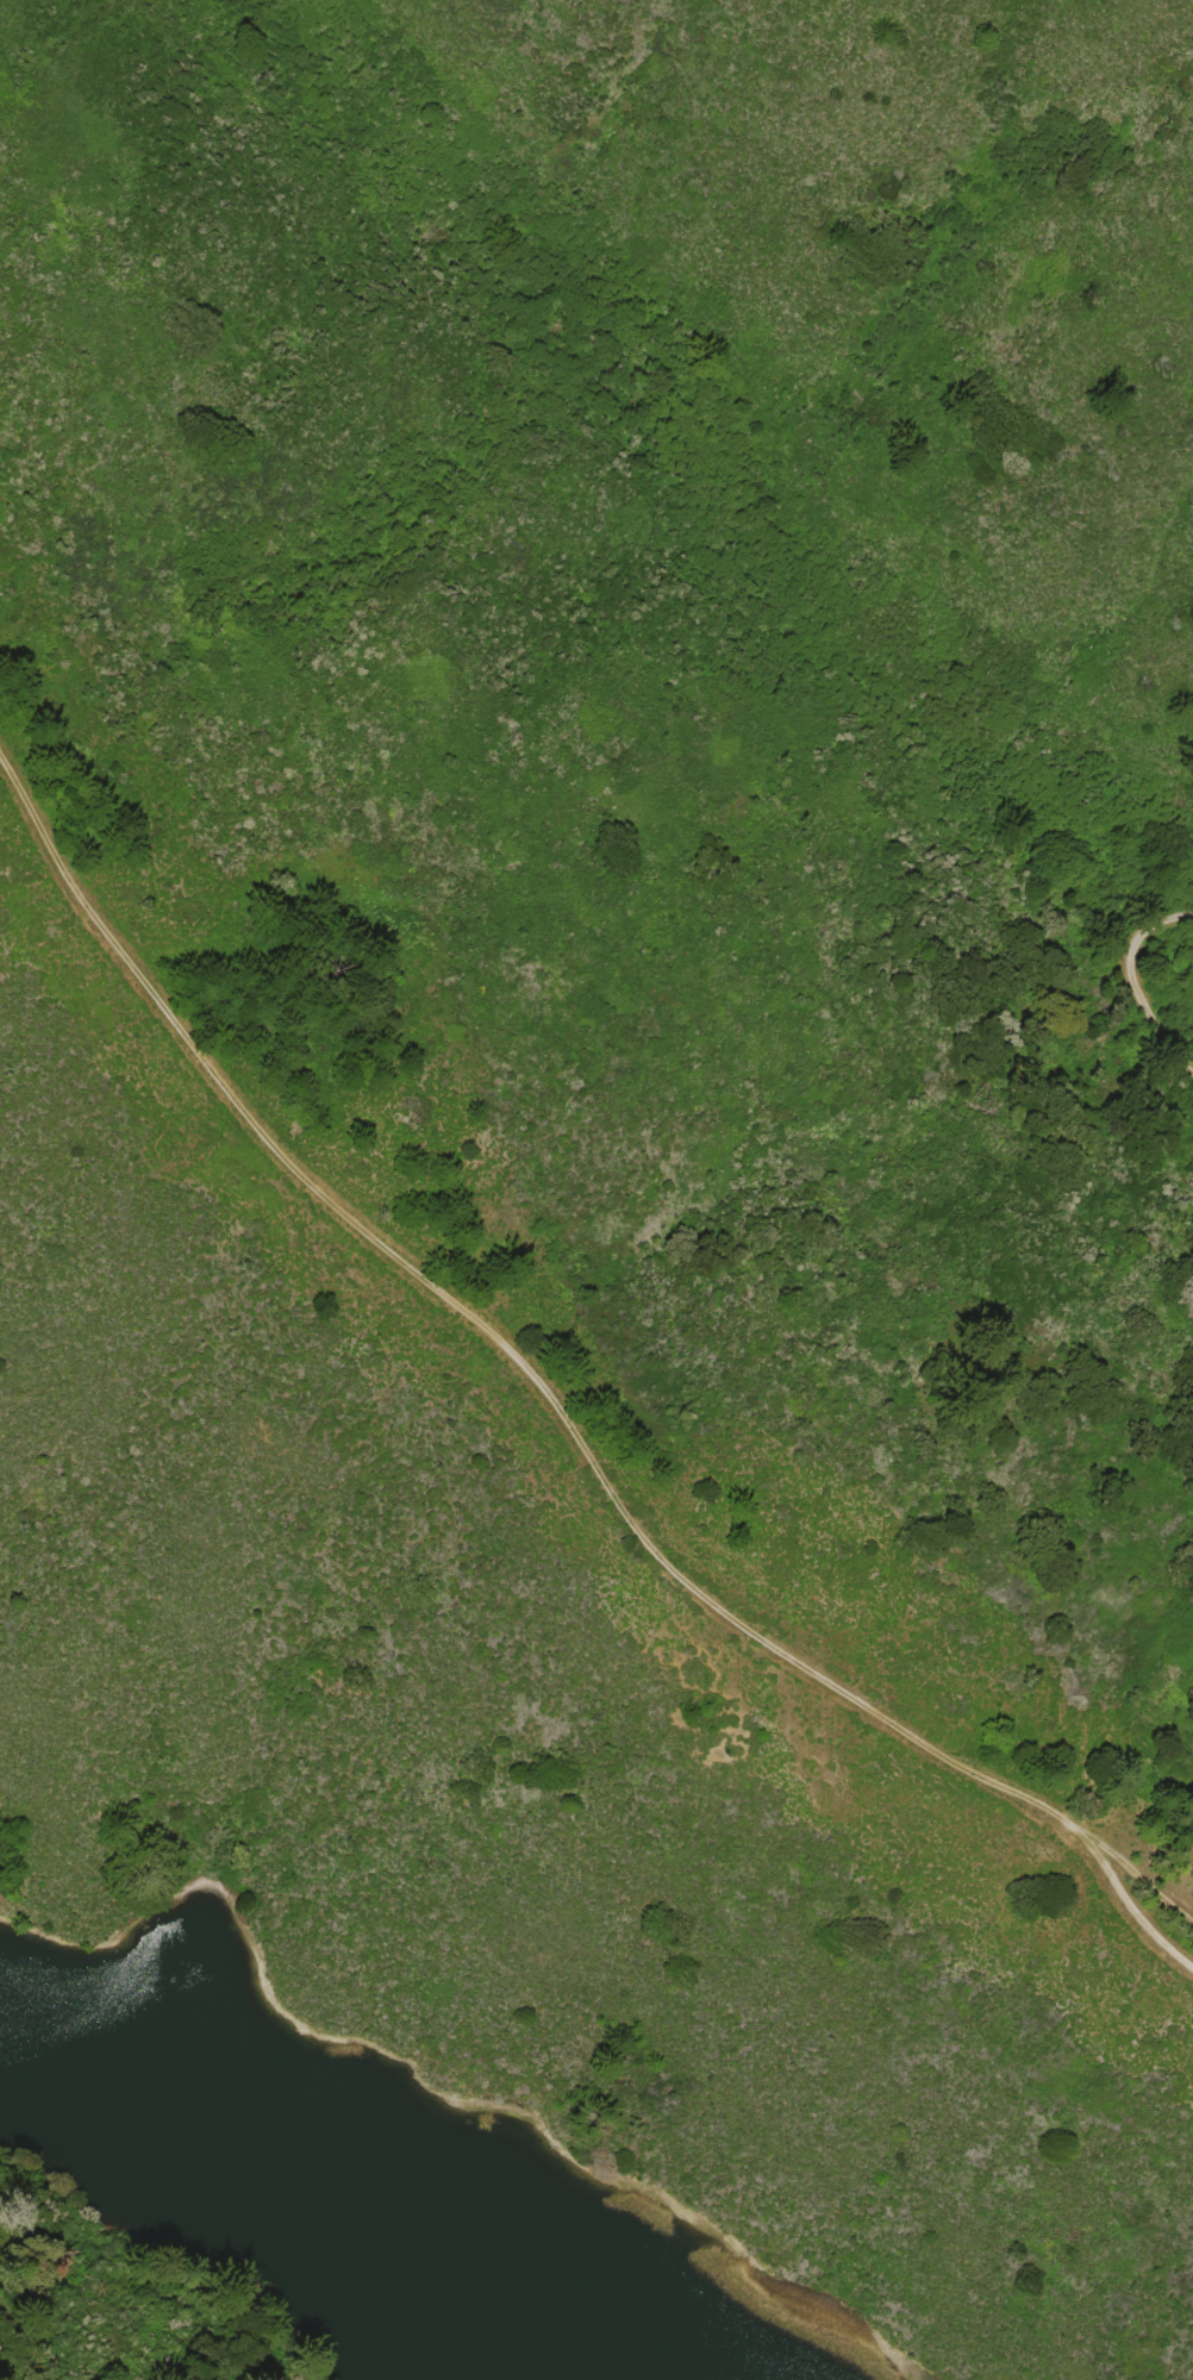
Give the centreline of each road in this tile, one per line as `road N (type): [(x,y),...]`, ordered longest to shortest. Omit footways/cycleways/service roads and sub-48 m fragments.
road 1 (track): [(0,759),(218,1086),(281,1166),(532,1369),(632,1528),(732,1622),(1067,1823),(1148,1929),(1192,1966)]
road 2 (track): [(1192,923),(1148,937),(1141,962),(1145,1002),(1192,1075)]

